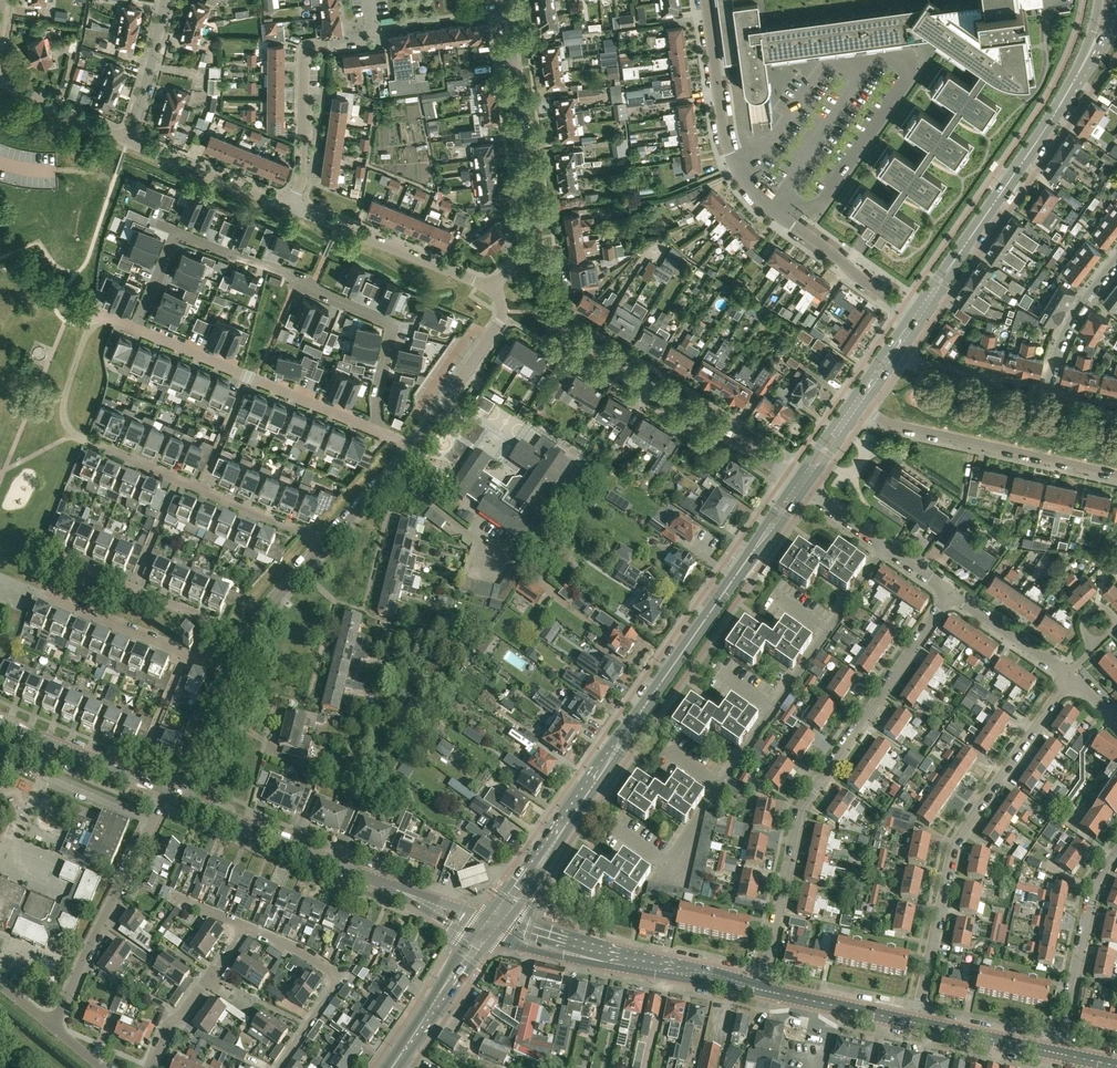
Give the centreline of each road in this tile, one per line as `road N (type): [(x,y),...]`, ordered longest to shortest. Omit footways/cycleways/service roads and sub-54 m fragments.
road 1 (residential): [(251,637),(62,559),(46,596),(235,676)]
road 2 (residential): [(951,593),(800,810),(761,989)]
road 3 (primary): [(565,819),(800,483)]
road 4 (residential): [(916,317),(749,189),(725,140),(706,0)]
road 5 (residential): [(915,1023),(954,844),(1071,676)]
road 6 (residential): [(180,230),(298,275),(316,293),(396,325),(375,430)]
road 7 (residential): [(788,472),(553,327),(545,312)]
road 8 (primary): [(916,317),(1075,79)]
road 9 (residential): [(856,404),(897,426),(1116,476)]
road 10 (residential): [(375,430),(134,327)]
road 11 (residential): [(51,1025),(167,792)]
road 12 (residential): [(88,441),(328,540)]
road 13 (residential): [(539,268),(506,14)]
road 14 (residential): [(497,288),(292,206)]
road 15 (residential): [(1116,851),(1092,891),(1057,1054)]
road 16 (residential): [(279,1067),(333,990),(333,975),(248,928)]
road 17 (tertiary): [(362,874),(181,798)]
road 18 (residential): [(410,450),(503,316),(497,288)]
road 19 (tertiary): [(167,792),(0,722)]
road 20 (residential): [(292,206),(302,174),(304,56),(328,44)]
road 21 (residential): [(292,206),(128,141)]
road 22 (residential): [(147,1067),(248,928)]
road 23 (primary): [(394,1067),(493,939)]
road 24 (residential): [(1047,397),(930,372),(893,352)]
road 25 (residential): [(612,827),(665,863),(720,785)]
road 26 (primary): [(915,1023),(761,989)]
road 27 (residential): [(1047,397),(1064,338),(1116,258)]
road 28 (primary): [(471,933),(392,1067)]
road 29 (primary): [(761,989),(612,957)]
road 30 (residential): [(128,141),(166,0)]
road 31 (primary): [(1057,1054),(915,1023)]
road 32 (residential): [(1068,674),(951,593)]
road 33 (residential): [(128,141),(0,80)]
road 34 (residential): [(181,798),(235,676)]
road 35 (tertiary): [(483,918),(362,874)]
road 36 (primary): [(565,819),(483,918)]
road 37 (residential): [(251,637),(276,595),(328,540)]
road 38 (tertiary): [(362,874),(471,933)]
road 39 (residential): [(328,540),(410,450)]
road 40 (primary): [(506,924),(546,868),(565,819)]
road 41 (primary): [(493,939),(562,957),(612,957)]

